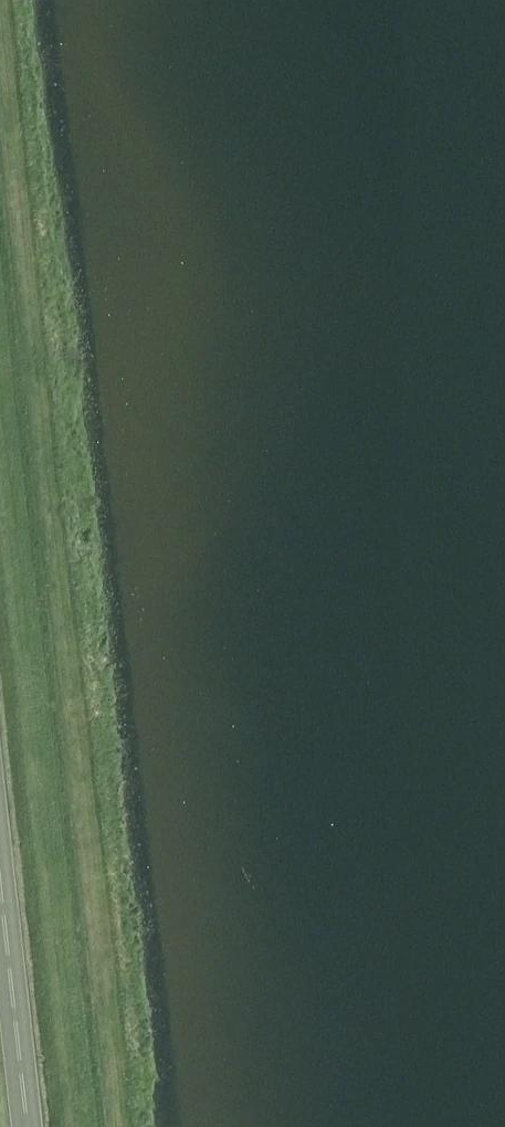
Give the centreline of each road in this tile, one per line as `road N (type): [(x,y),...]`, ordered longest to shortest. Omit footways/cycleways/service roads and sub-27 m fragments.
road 1 (trunk): [(13,1126),(0,1004)]

